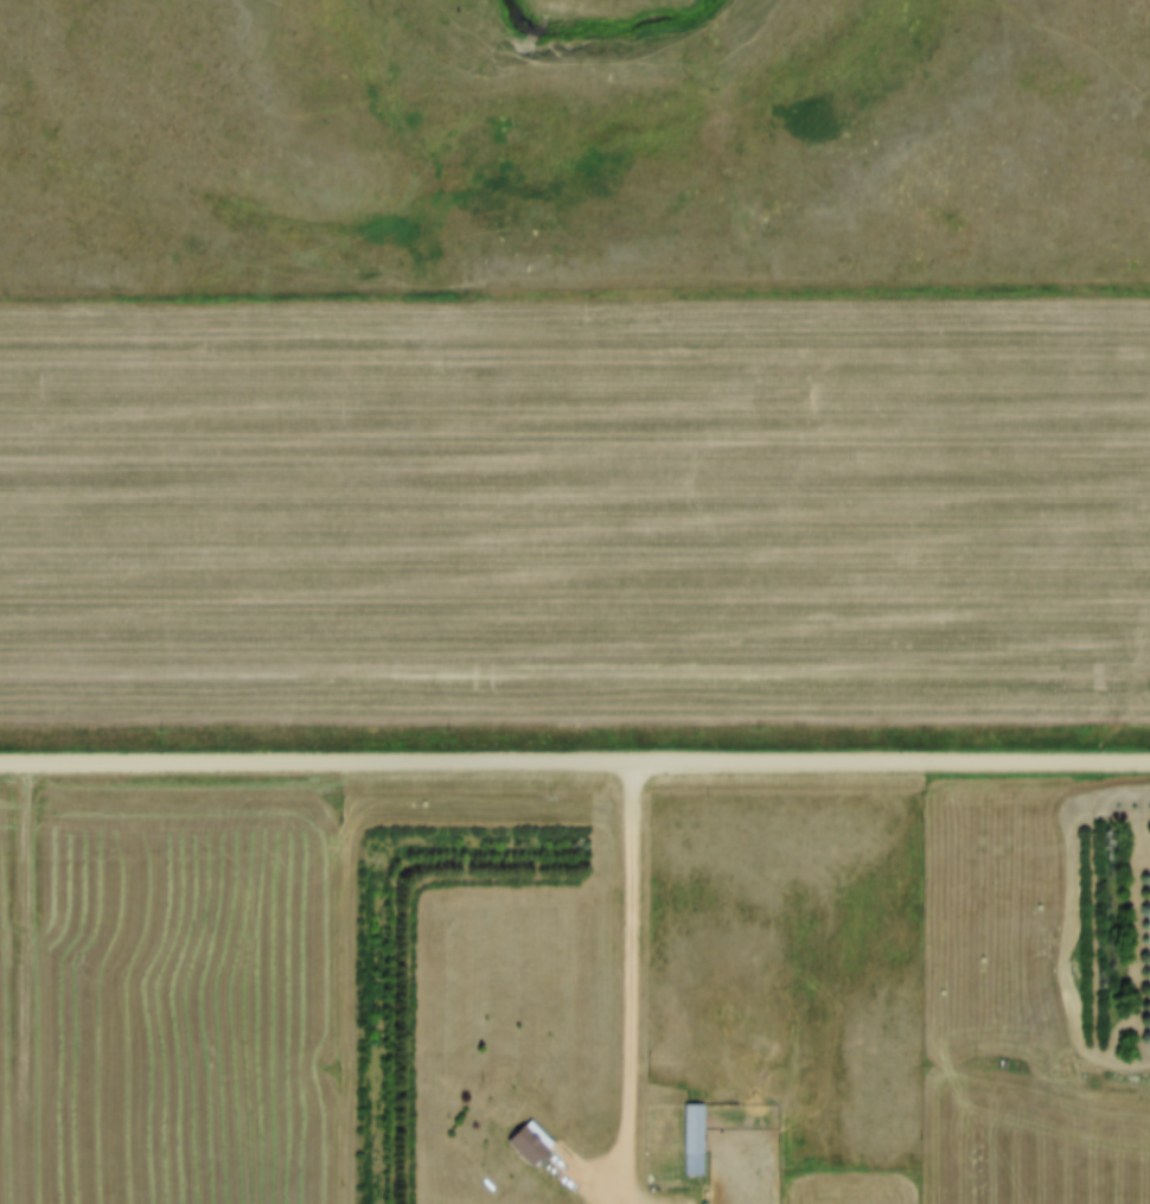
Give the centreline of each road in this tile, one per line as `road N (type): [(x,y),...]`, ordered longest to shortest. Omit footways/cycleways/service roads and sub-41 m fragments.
road 1 (residential): [(0,768),(1149,765)]
road 2 (track): [(24,767),(25,1085)]

